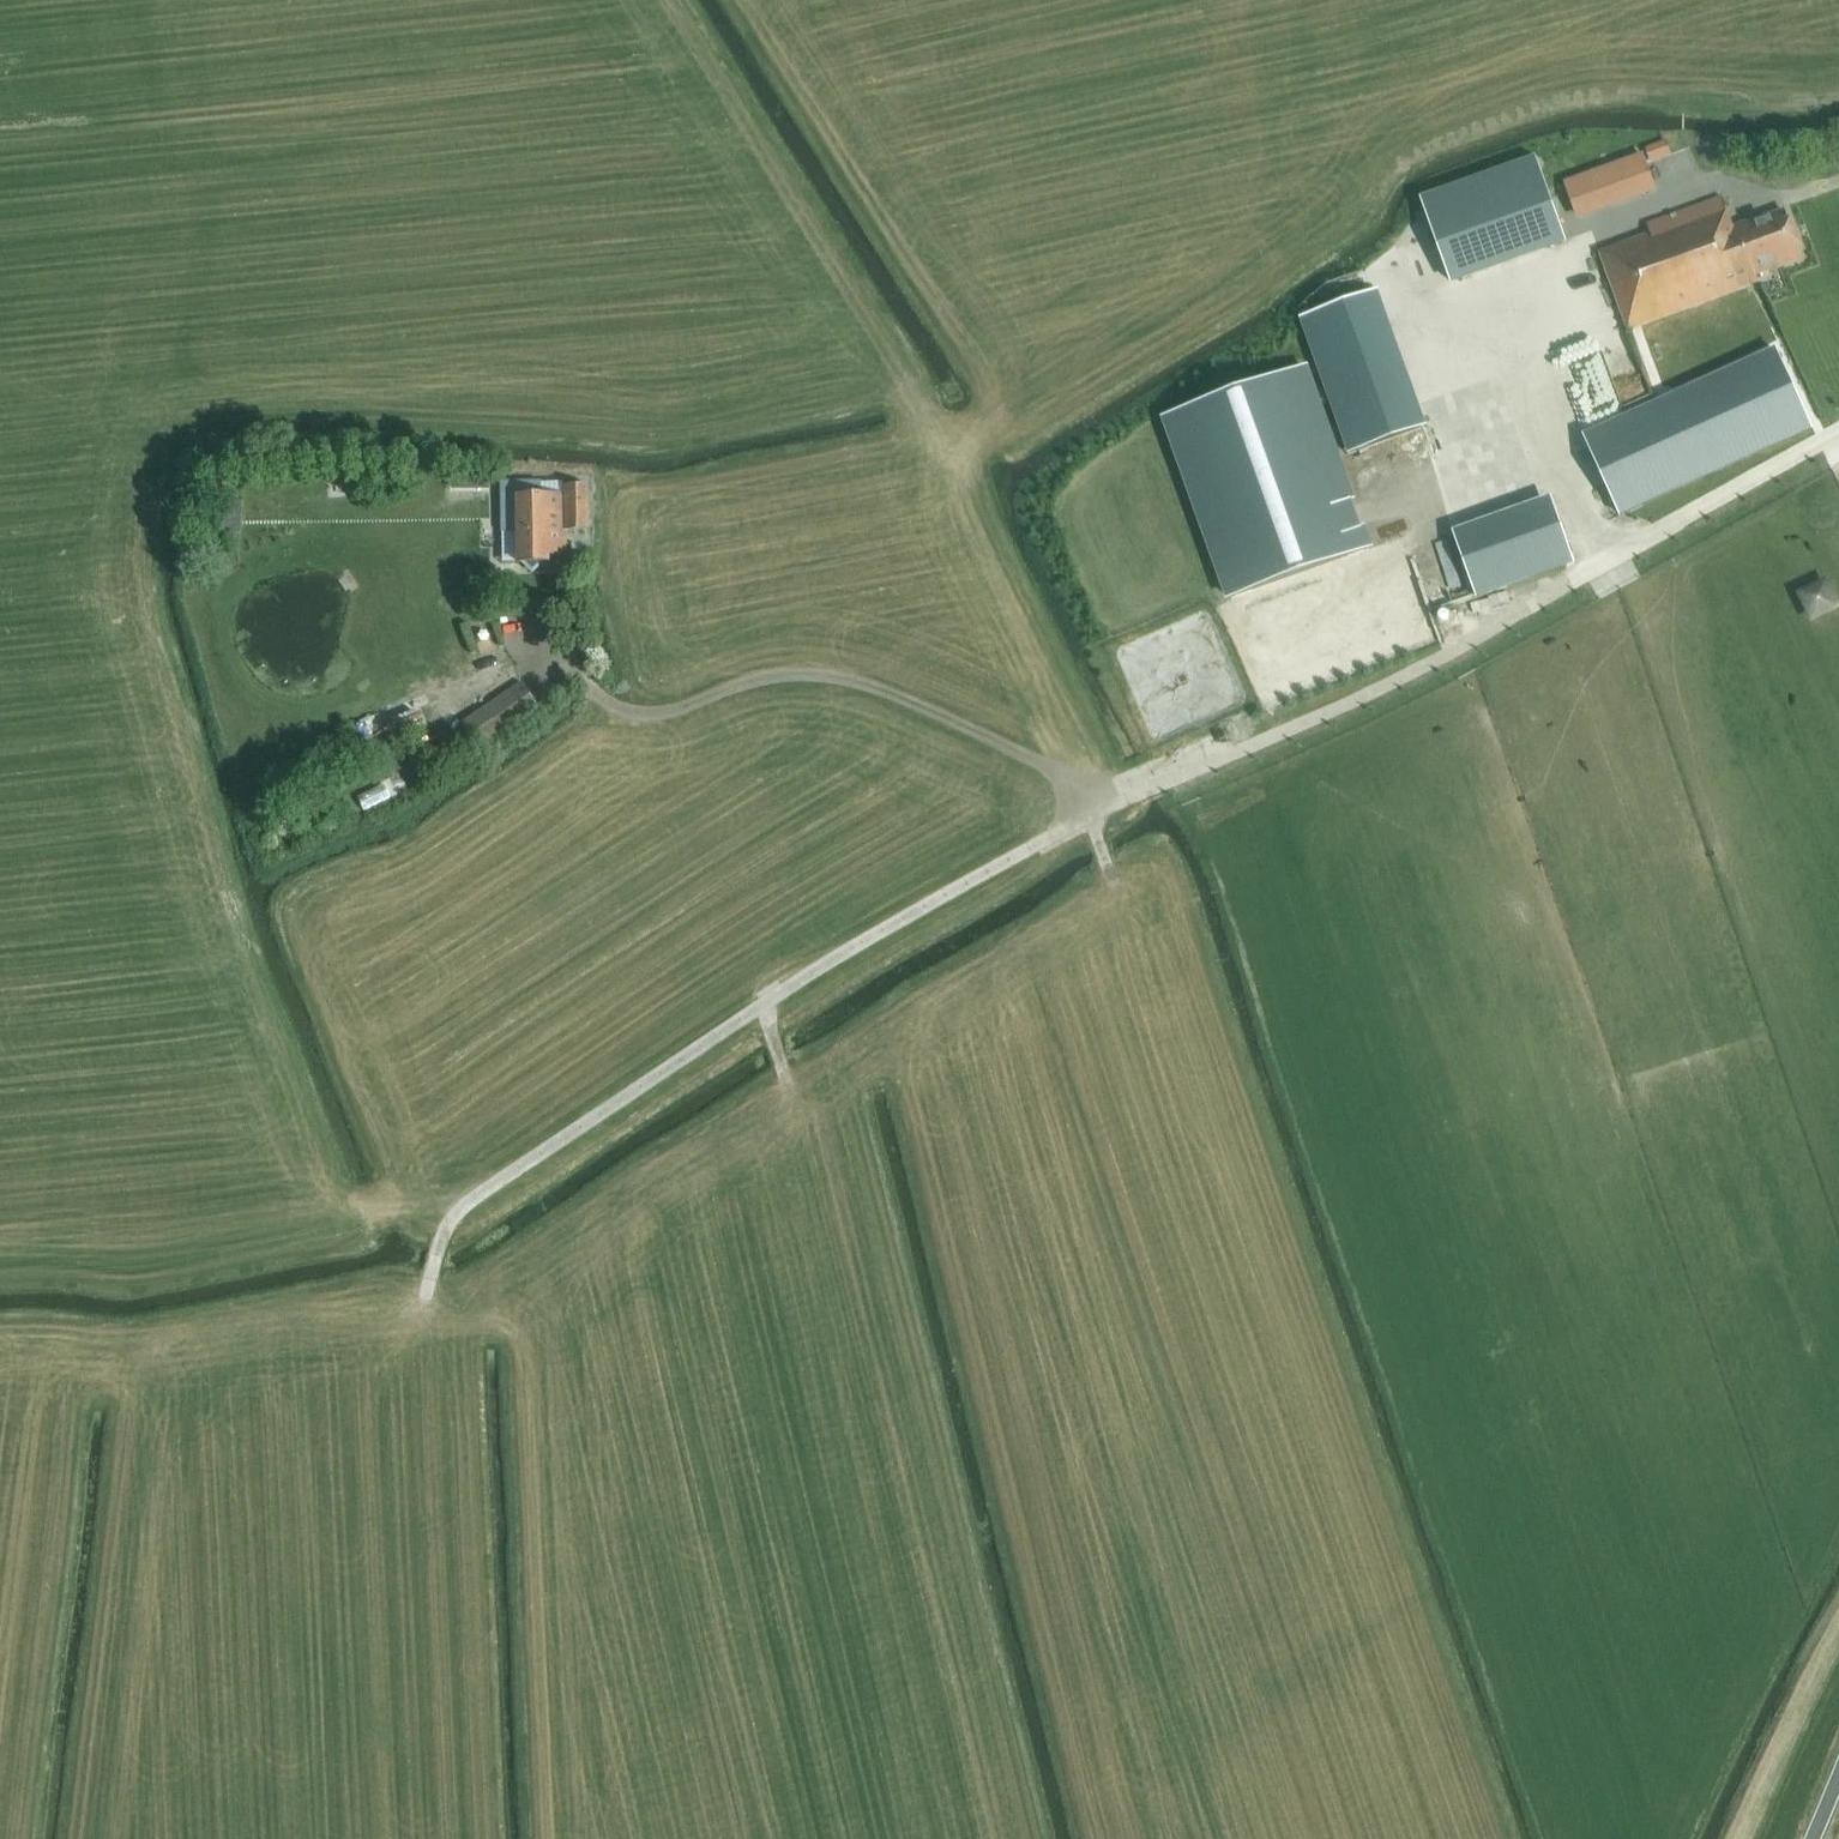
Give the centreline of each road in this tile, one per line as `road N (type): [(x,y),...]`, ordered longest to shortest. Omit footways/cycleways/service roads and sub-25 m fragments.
road 1 (track): [(1108,811),(971,727),(889,692),(843,679),(765,677),(662,713),(632,712),(580,676),(565,650)]

